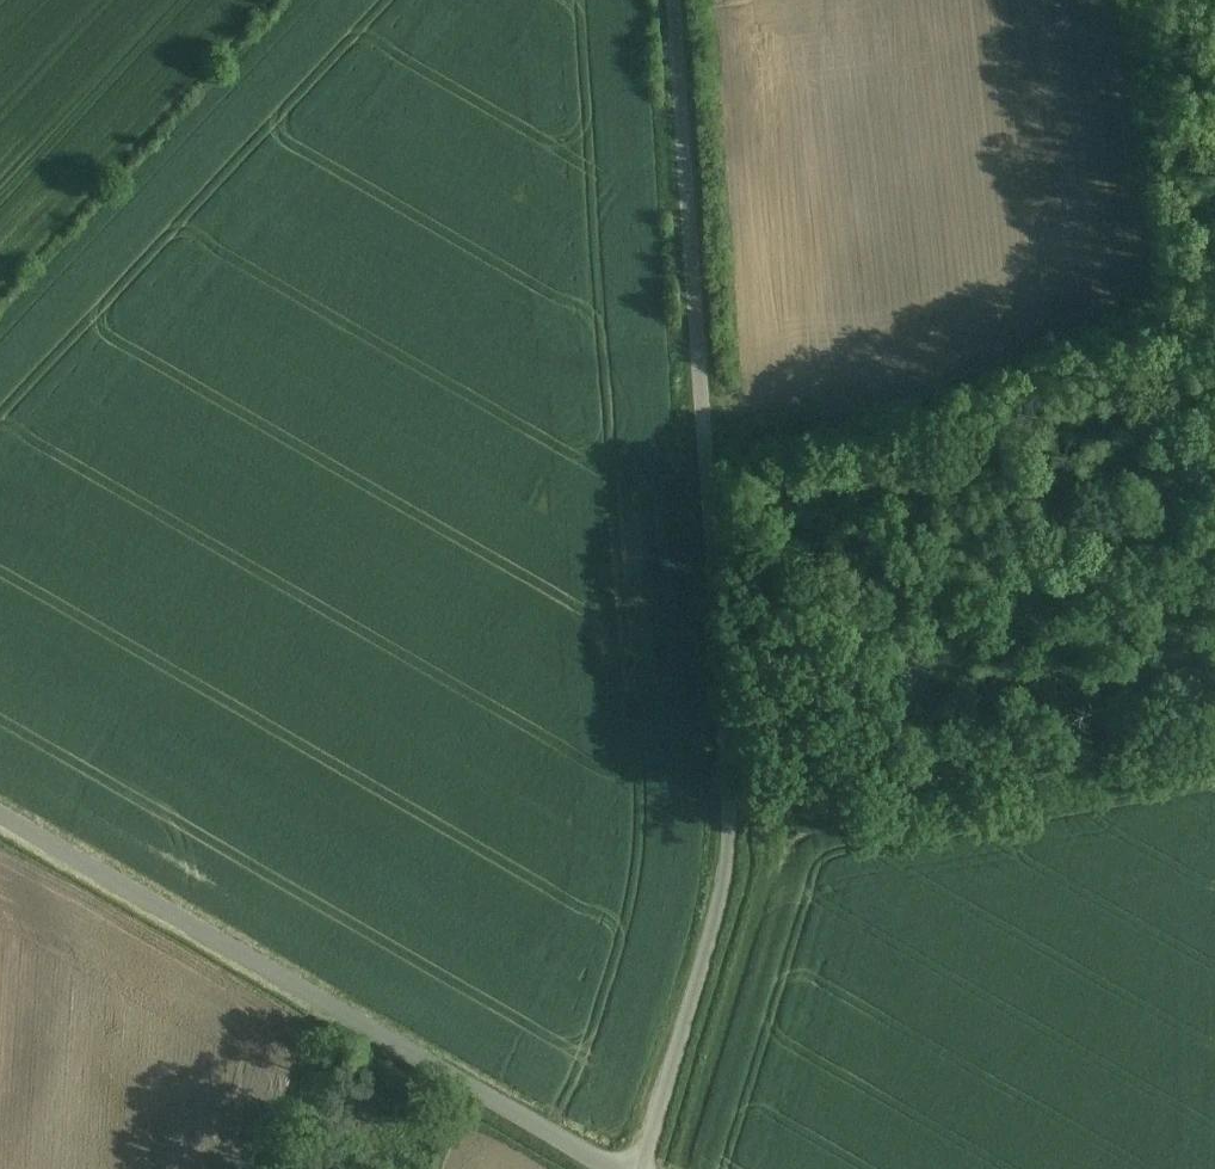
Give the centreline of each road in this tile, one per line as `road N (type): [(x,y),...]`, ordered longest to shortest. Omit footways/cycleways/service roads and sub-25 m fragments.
road 1 (unclassified): [(643,1168),(725,902),(733,847),(678,0)]
road 2 (unclassified): [(618,1168),(0,815)]

